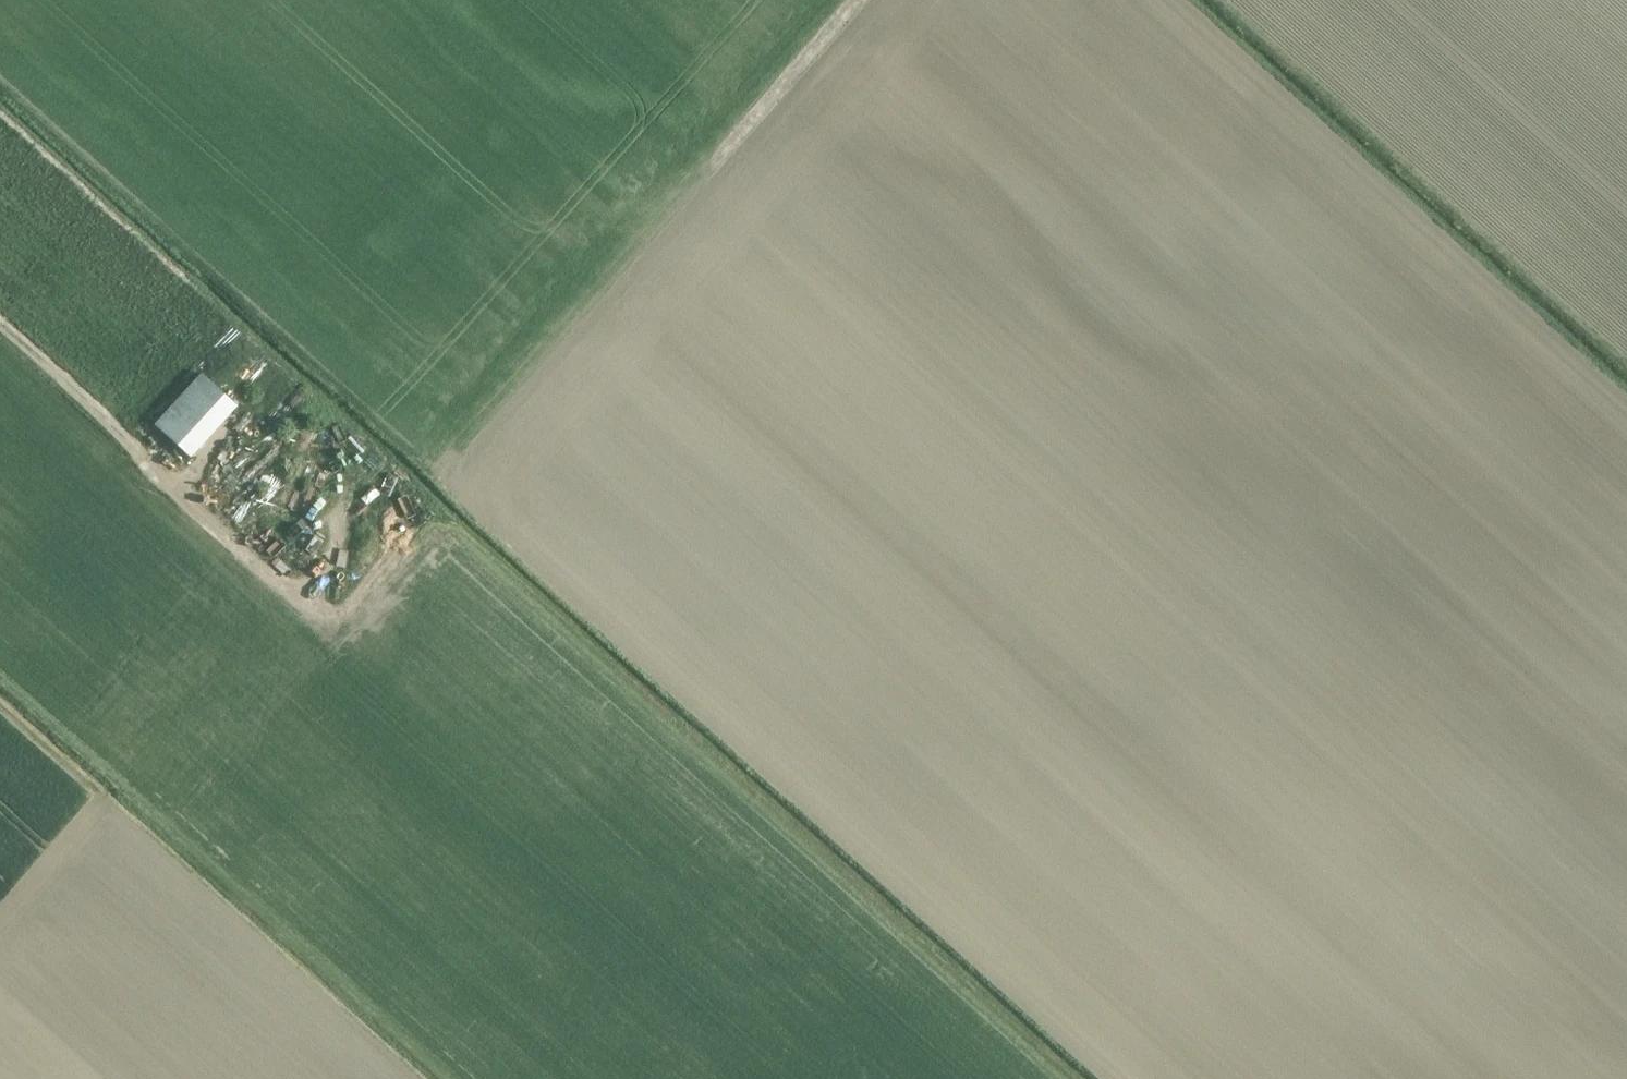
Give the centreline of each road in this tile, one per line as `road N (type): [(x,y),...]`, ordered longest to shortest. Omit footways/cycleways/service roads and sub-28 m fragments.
road 1 (track): [(292,591),(0,330)]
road 2 (track): [(860,0),(712,165)]

